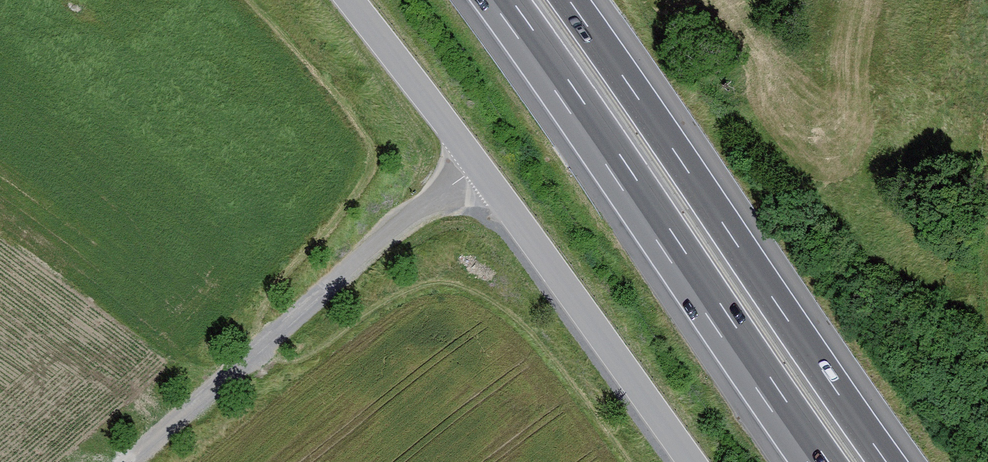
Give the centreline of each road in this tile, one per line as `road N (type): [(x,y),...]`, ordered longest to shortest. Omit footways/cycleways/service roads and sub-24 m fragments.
road 1 (motorway): [(499,0),(818,461)]
road 2 (motorway): [(886,461),(567,0)]
road 3 (unclassified): [(127,461),(476,166)]
road 4 (unclassified): [(691,461),(476,166)]
road 5 (unclassified): [(476,166),(350,0)]

